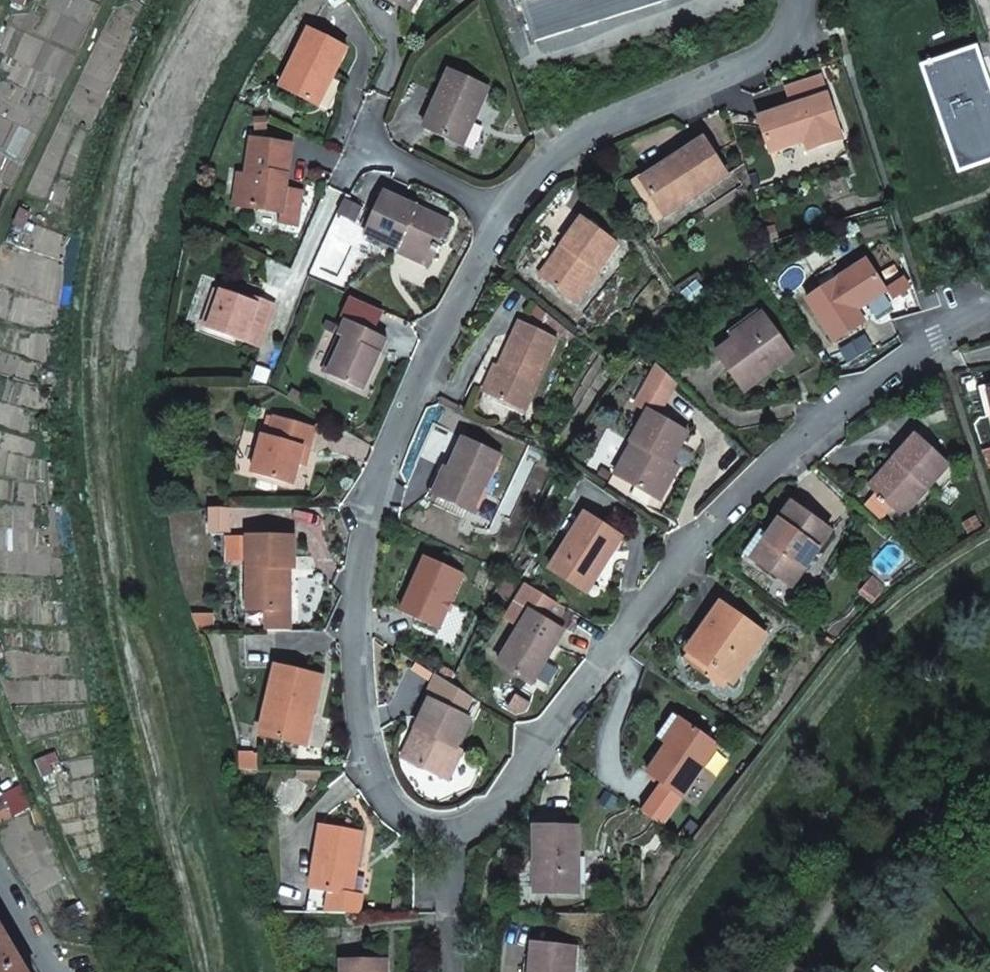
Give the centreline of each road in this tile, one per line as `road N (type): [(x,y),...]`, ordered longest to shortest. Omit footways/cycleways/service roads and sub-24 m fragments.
road 1 (residential): [(451,836),(399,816),(372,767),(354,626),(368,504),(502,212),(550,156),(774,46),(797,27),(798,0)]
road 2 (residential): [(989,311),(879,378),(765,472),(690,549),(493,811),(451,836)]
road 3 (residential): [(451,836),(455,971)]

